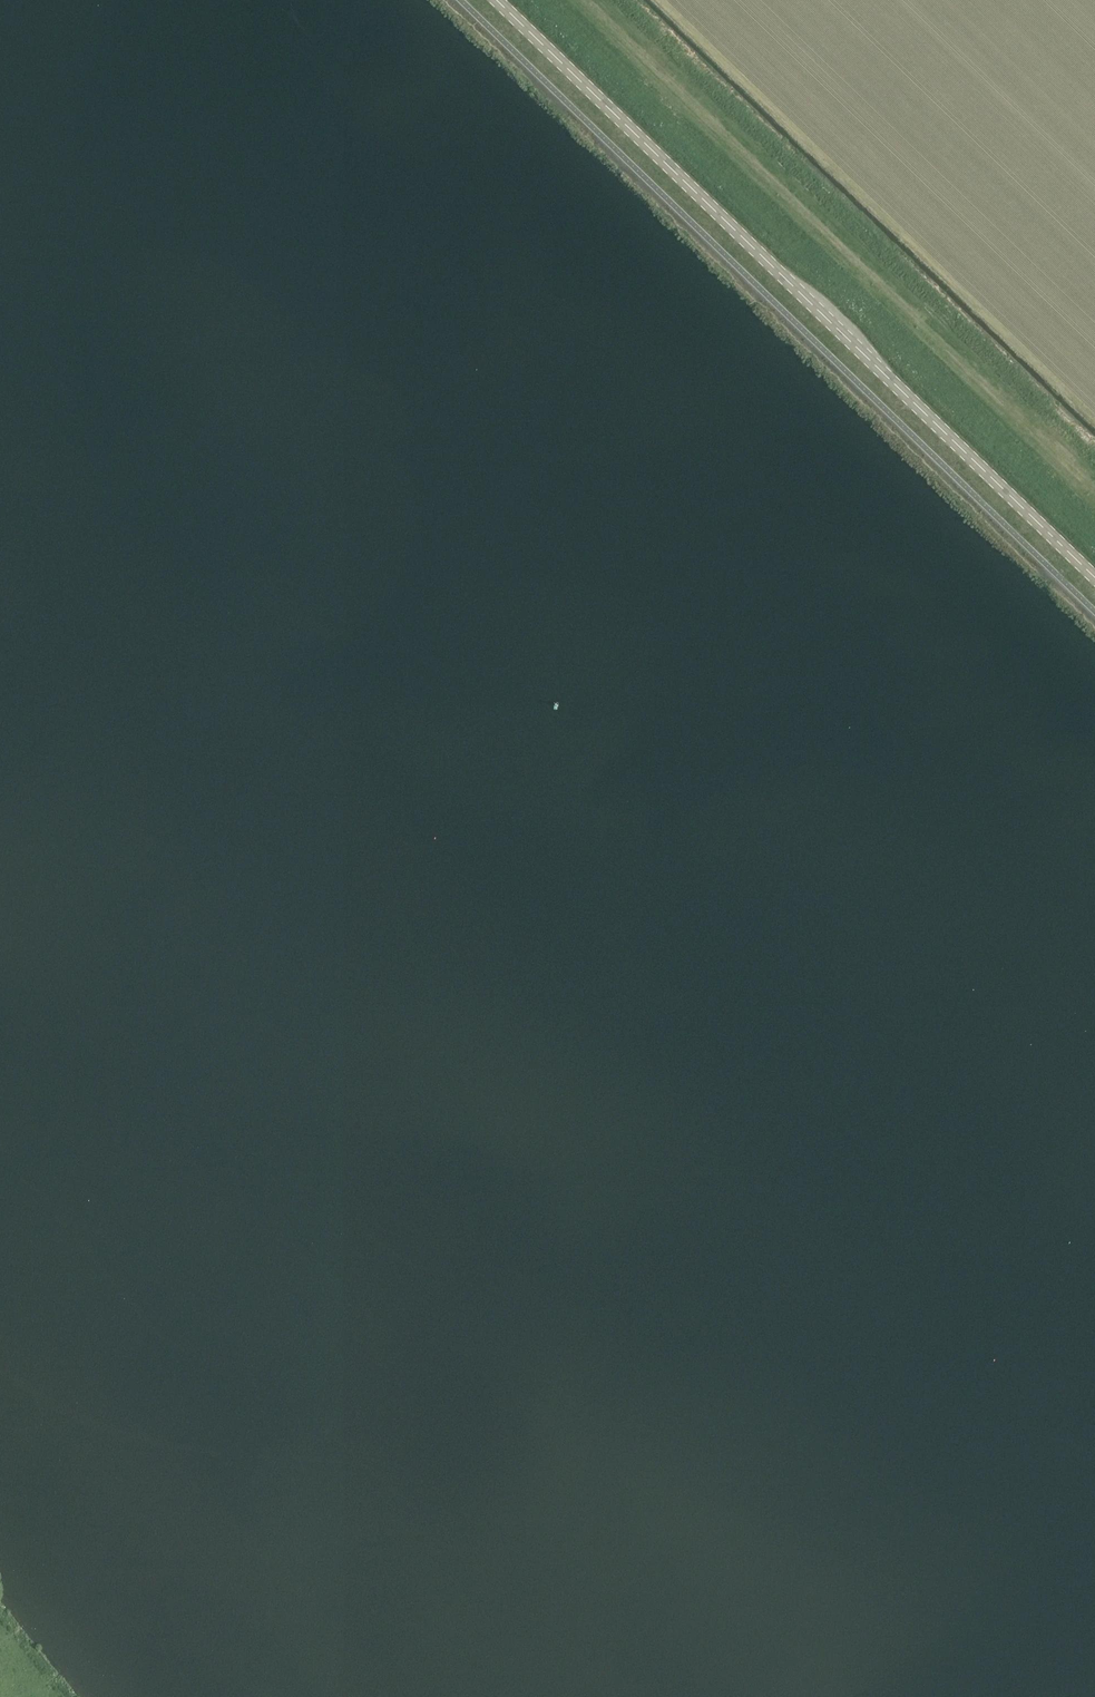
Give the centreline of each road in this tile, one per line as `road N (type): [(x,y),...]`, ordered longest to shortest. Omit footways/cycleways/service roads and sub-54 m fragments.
road 1 (secondary): [(1094,577),(498,0)]

